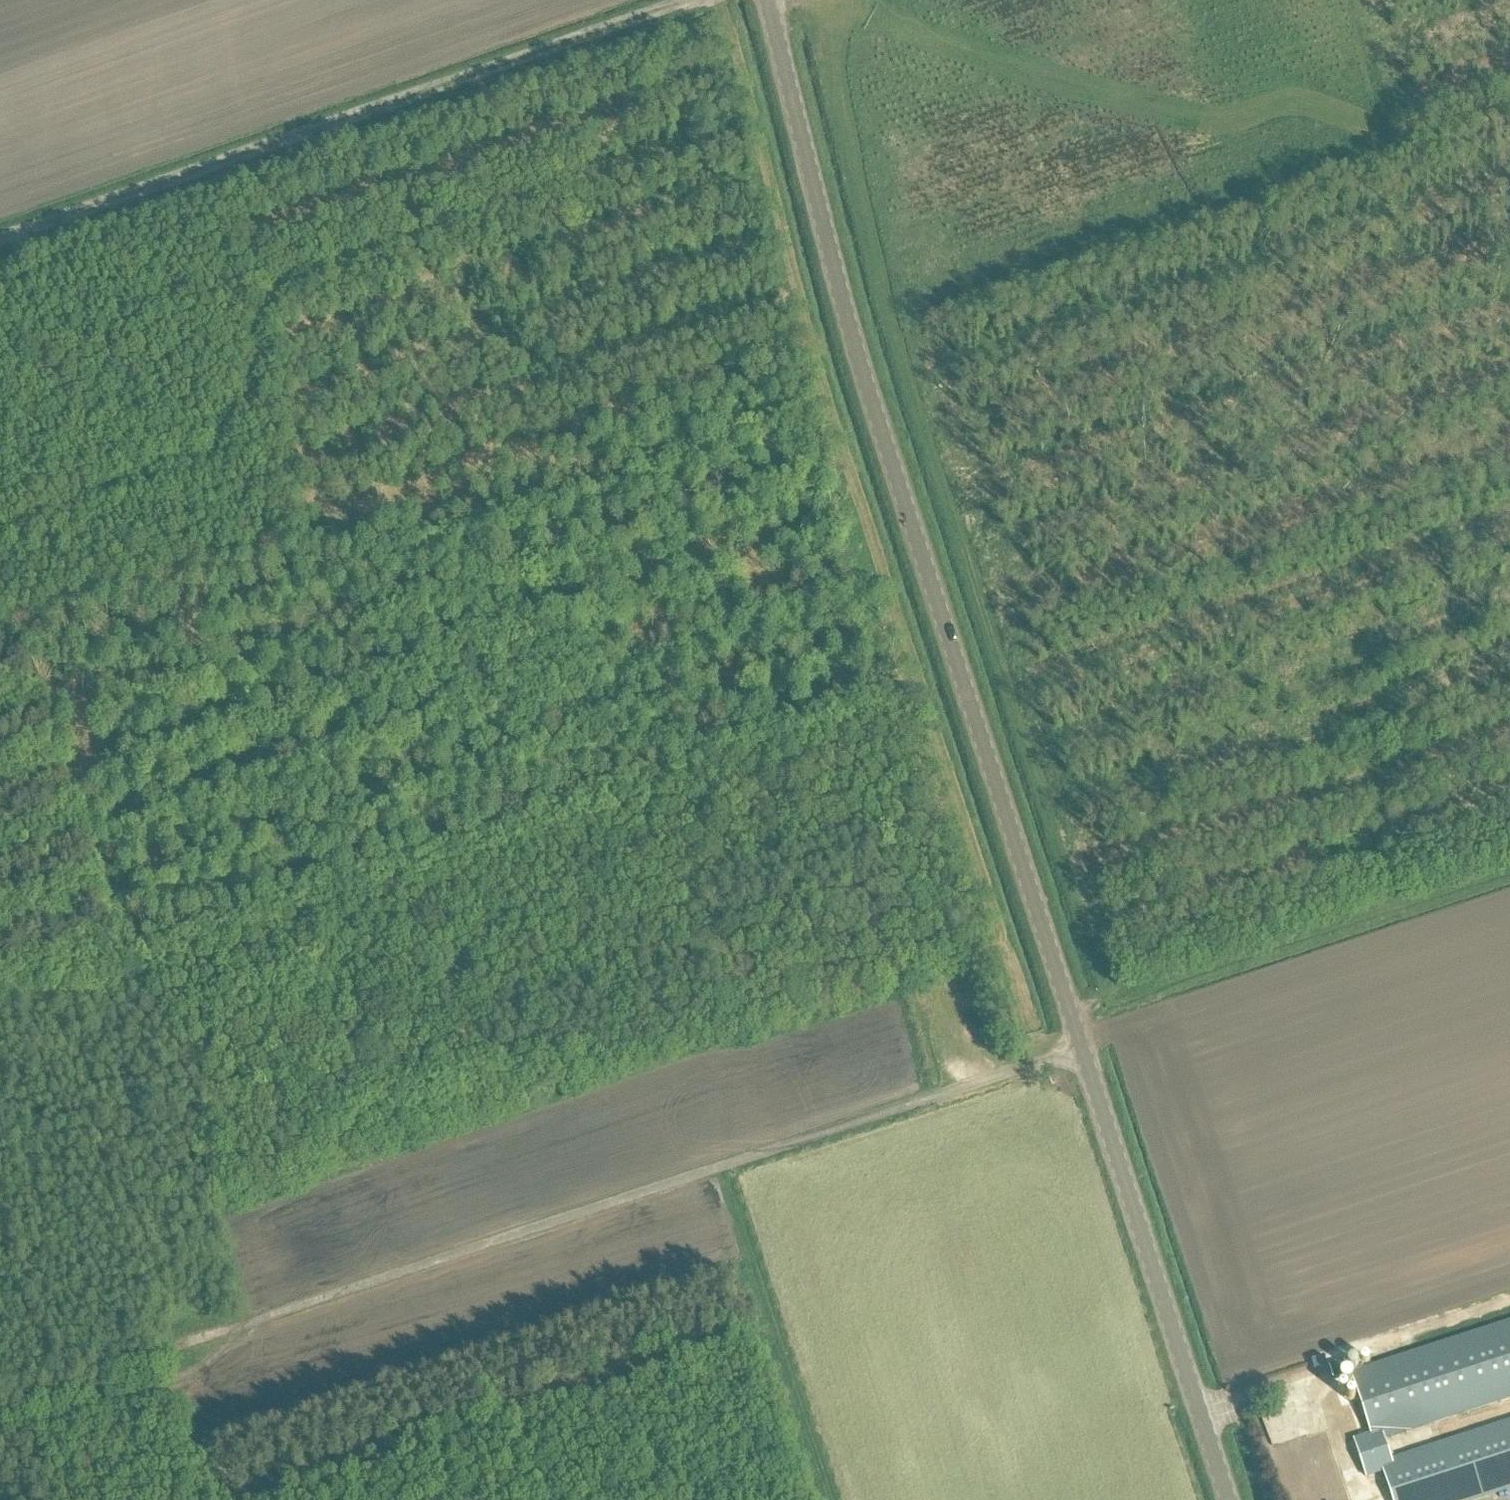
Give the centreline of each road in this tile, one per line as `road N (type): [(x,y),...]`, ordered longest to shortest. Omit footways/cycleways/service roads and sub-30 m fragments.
road 1 (unclassified): [(1229,1499),(846,317),(767,0)]
road 2 (track): [(718,1170),(176,1348),(175,1392),(0,1452)]
road 3 (track): [(694,0),(0,242)]
road 4 (track): [(1082,1050),(718,1170)]

